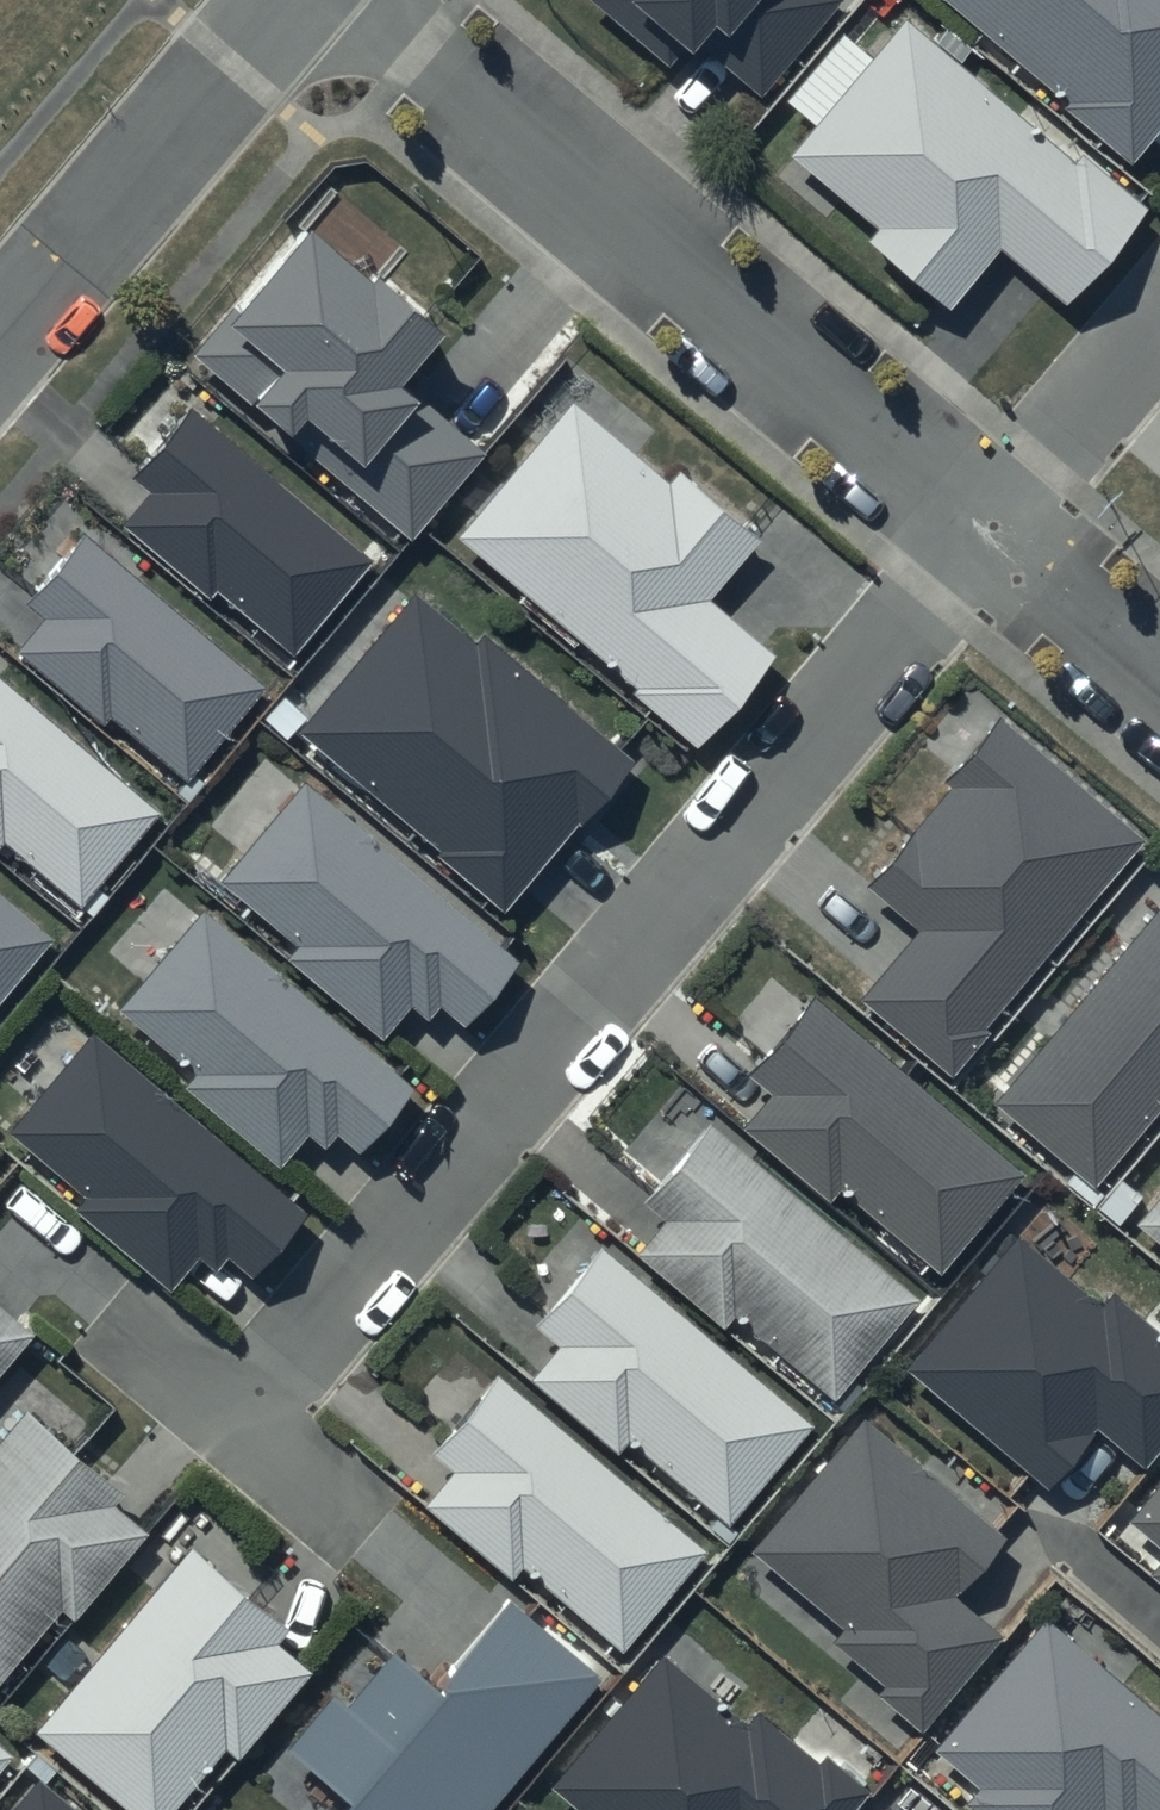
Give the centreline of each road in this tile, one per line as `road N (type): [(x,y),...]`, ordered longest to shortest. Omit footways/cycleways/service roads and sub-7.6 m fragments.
road 1 (residential): [(238,1419),(991,527)]
road 2 (residential): [(364,0),(991,527)]
road 3 (residential): [(0,338),(286,0)]
road 4 (residential): [(991,527),(1159,326)]
road 5 (residential): [(991,527),(1159,671)]
road 6 (residential): [(238,1419),(369,1533)]
road 7 (residential): [(108,1307),(238,1419)]

